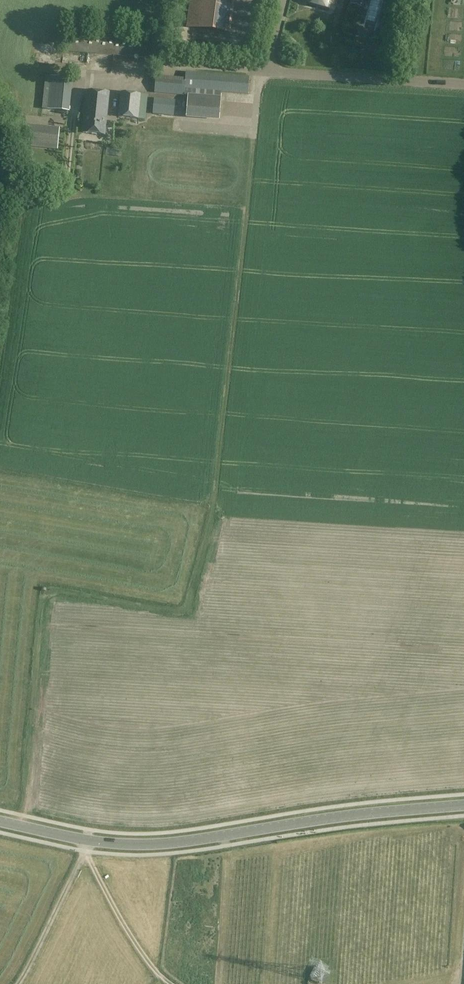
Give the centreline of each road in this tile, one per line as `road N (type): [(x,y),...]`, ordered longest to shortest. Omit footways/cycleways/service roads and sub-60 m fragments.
road 1 (unclassified): [(463,805),(148,844),(87,841),(0,821)]
road 2 (residential): [(259,70),(463,84)]
road 3 (residential): [(259,70),(145,66),(73,86)]
road 4 (track): [(0,198),(62,187),(73,86)]
road 5 (track): [(173,983),(151,966),(86,851)]
road 6 (track): [(19,983),(86,851)]

